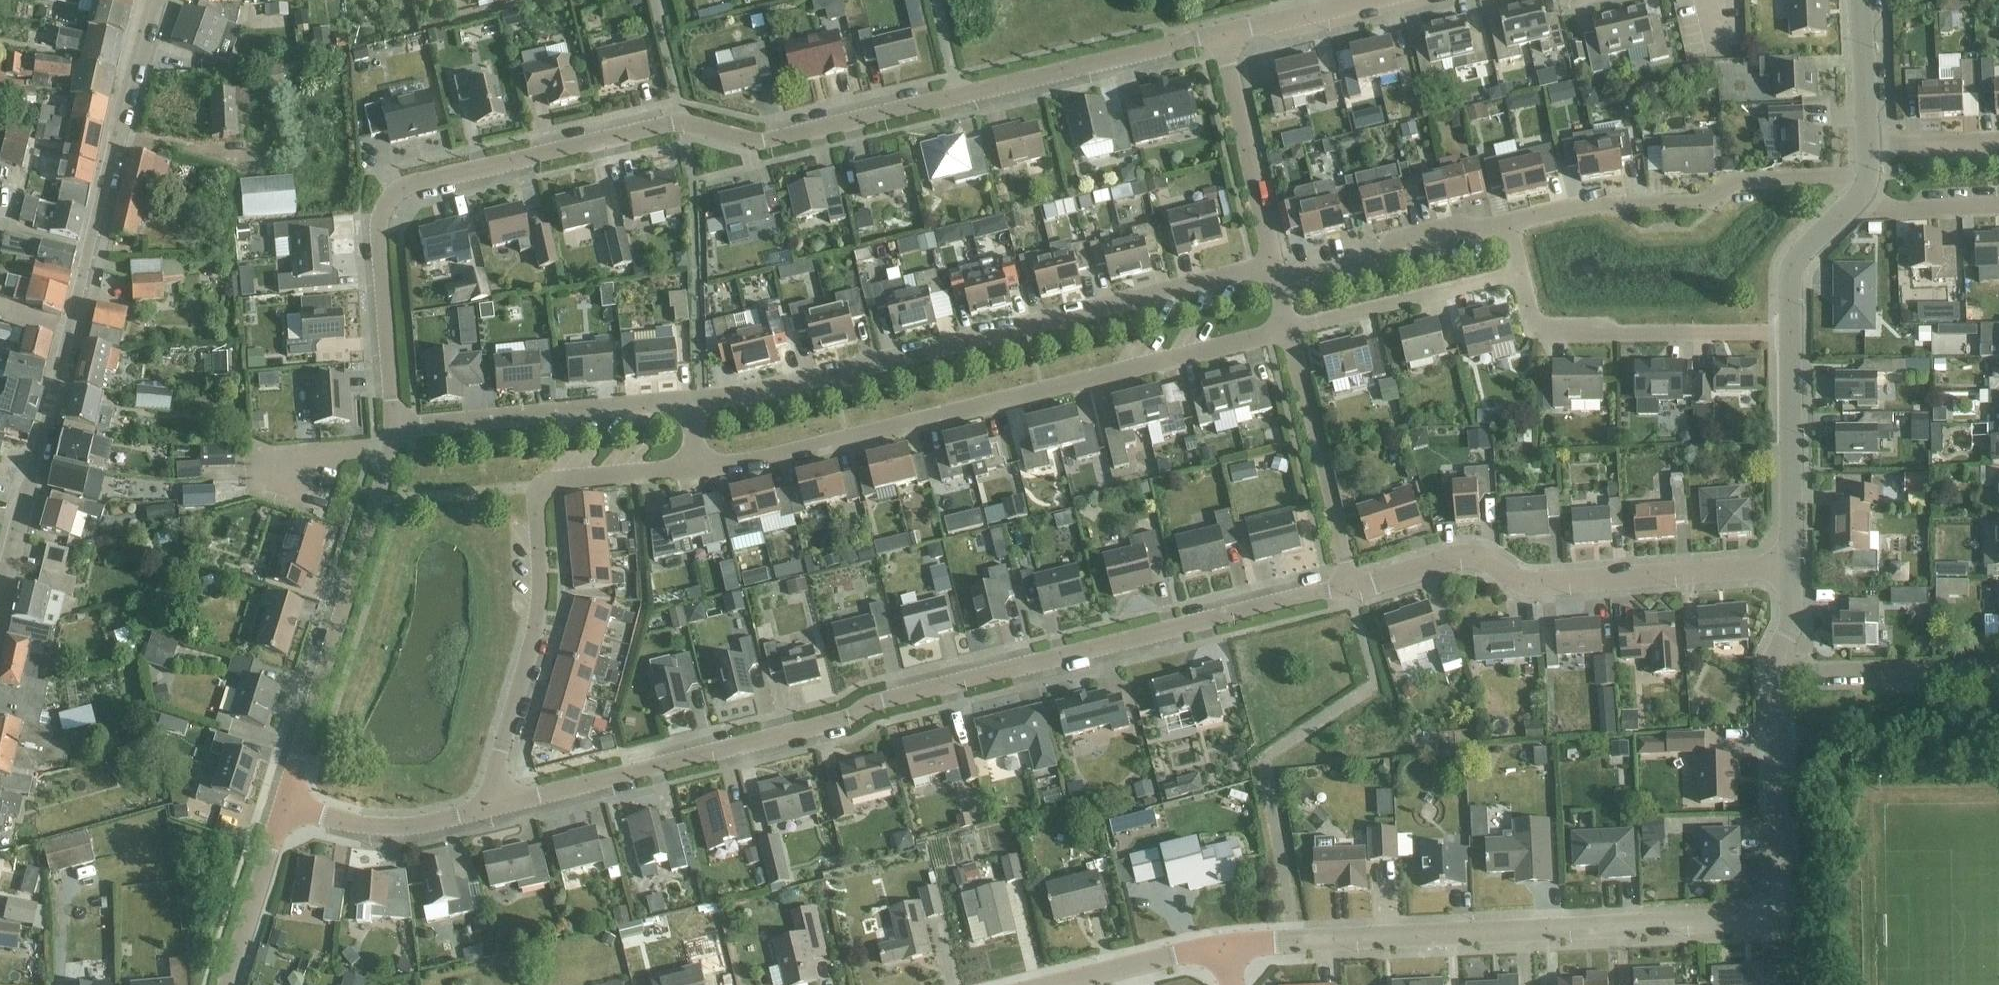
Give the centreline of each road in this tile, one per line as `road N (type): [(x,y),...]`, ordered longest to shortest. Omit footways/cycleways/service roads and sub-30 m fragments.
road 1 (residential): [(503,803),(842,719),(875,701),(1306,593),(1354,589)]
road 2 (residential): [(1224,946),(1761,917),(1779,895),(1778,674)]
road 3 (tertiary): [(0,607),(160,0)]
road 4 (residential): [(698,465),(735,463),(1288,329)]
road 5 (residential): [(1276,269),(689,402)]
road 6 (residential): [(680,121),(773,139),(1222,35)]
road 7 (residential): [(395,428),(378,229),(390,199),(412,183),(680,121)]
road 8 (residential): [(503,803),(497,775),(540,603),(539,490),(551,480),(698,465)]
road 9 (residential): [(1354,589),(1466,555),(1537,583),(1792,567)]
road 10 (residential): [(286,800),(395,428)]
road 11 (residential): [(1509,225),(1599,199),(1707,202),(1738,181),(1867,181)]
road 12 (residential): [(1790,333),(1557,332),(1539,326),(1523,274)]
road 13 (residential): [(689,402),(395,428)]
road 14 (residential): [(1354,589),(1288,329)]
road 15 (residential): [(1280,288),(1371,268),(1398,238),(1461,222),(1509,225)]
road 16 (residential): [(1288,329),(1523,274)]
road 17 (residential): [(1276,269),(1222,35)]
road 18 (residential): [(1792,567),(1790,333)]
road 19 (residential): [(286,800),(379,828),(422,826),(503,803)]
road 20 (residential): [(1778,674),(1998,671)]
road 21 (residential): [(230,984),(286,800)]
road 22 (residential): [(1067,984),(1224,946)]
road 23 (residential): [(1790,333),(1792,268),(1854,198)]
road 24 (residential): [(1854,198),(1882,206),(1998,202)]
road 25 (residential): [(1871,143),(1862,0)]
road 26 (residential): [(1998,139),(1871,143)]
road 27 (residential): [(680,121),(653,0)]

